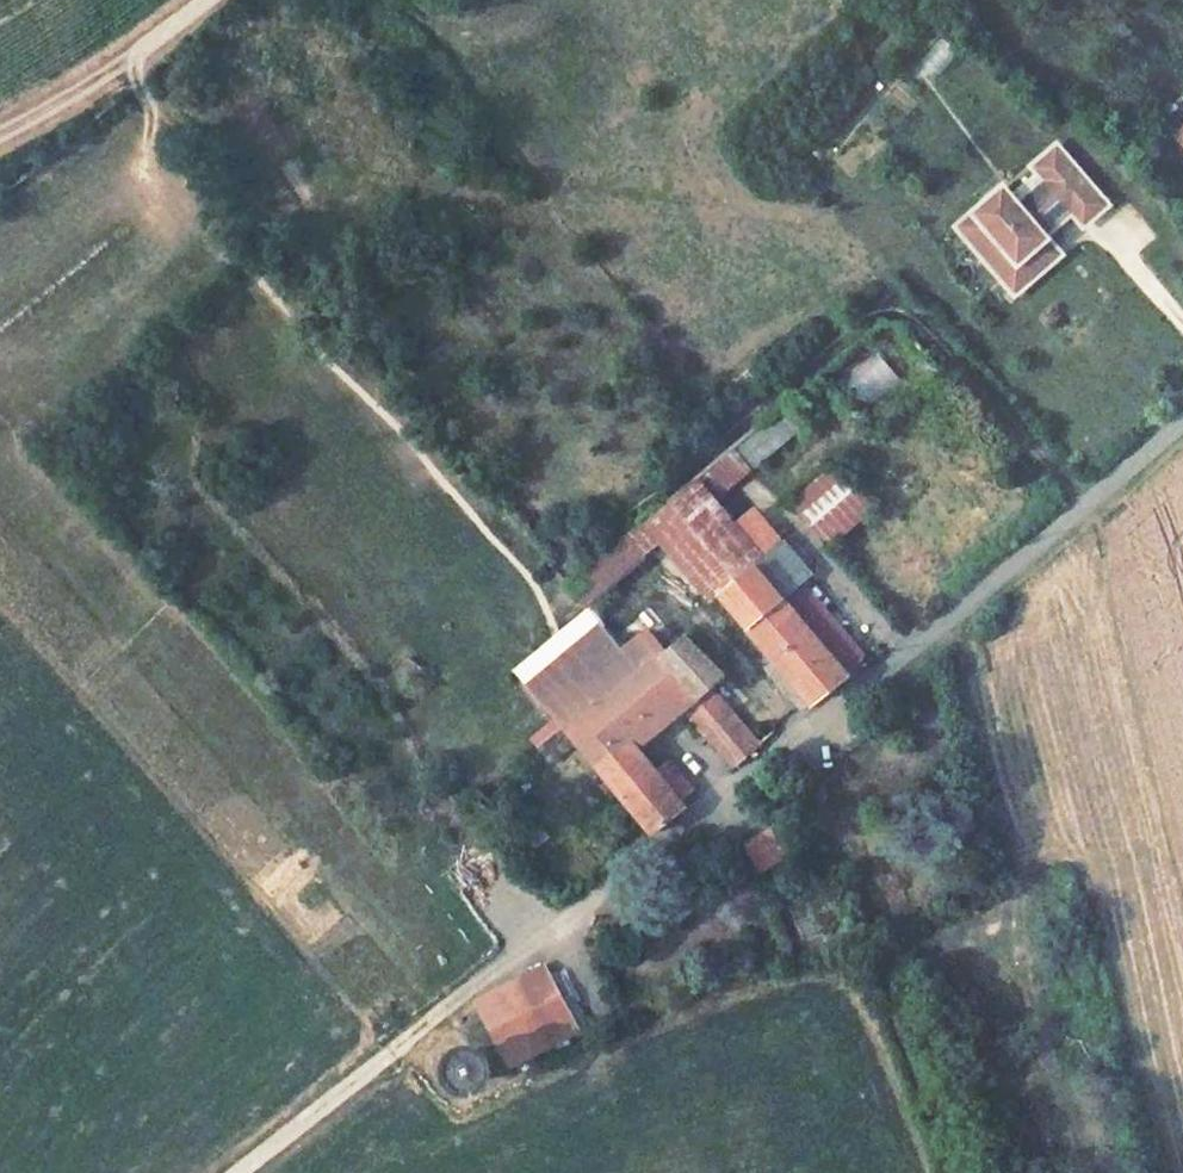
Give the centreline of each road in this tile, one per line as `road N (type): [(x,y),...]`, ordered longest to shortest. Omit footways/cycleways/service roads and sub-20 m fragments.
road 1 (track): [(1088,507),(890,299),(576,556),(128,65)]
road 2 (track): [(244,1172),(413,1037),(686,846),(887,676)]
road 3 (unclassified): [(1182,427),(887,676)]
road 4 (track): [(0,128),(128,65),(214,0)]

